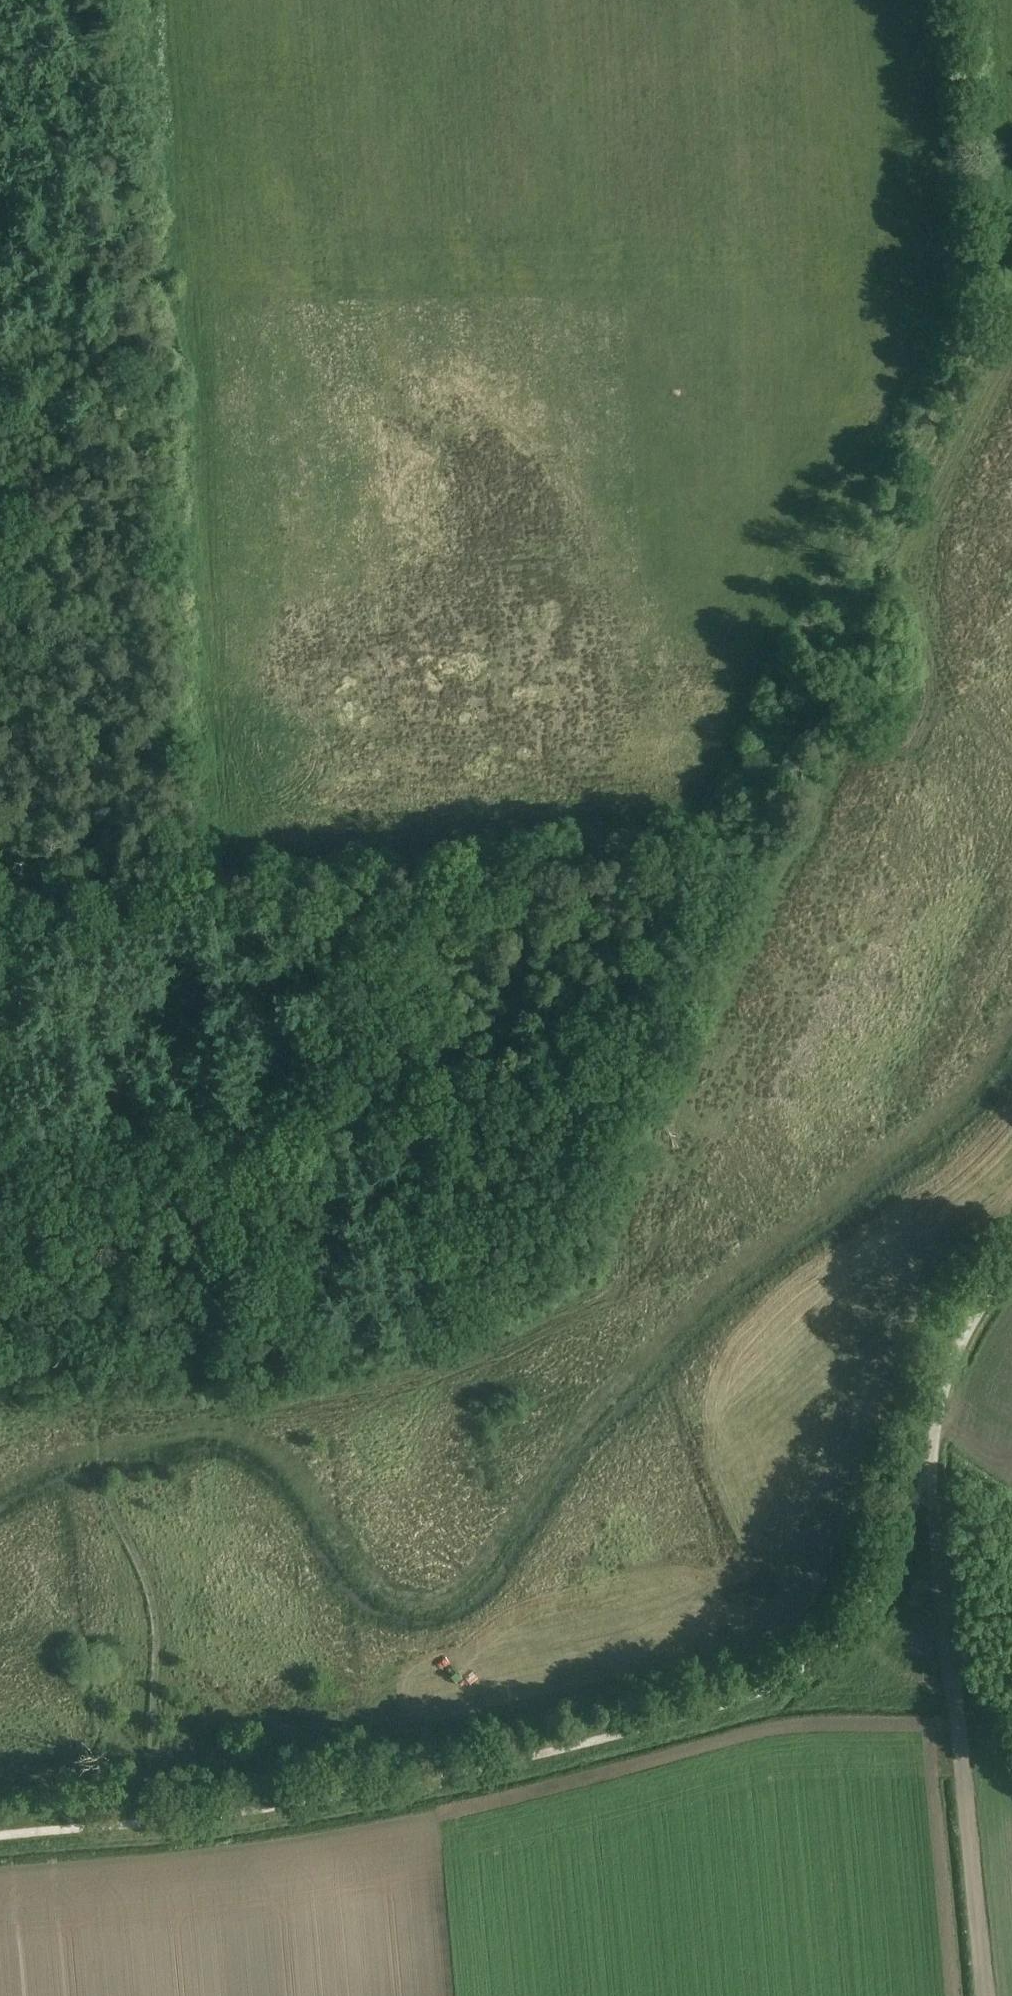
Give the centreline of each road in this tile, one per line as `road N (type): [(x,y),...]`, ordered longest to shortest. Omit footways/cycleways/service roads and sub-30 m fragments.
road 1 (track): [(935,1430),(979,1995)]
road 2 (unclassified): [(935,1430),(961,1344),(1011,1275)]

